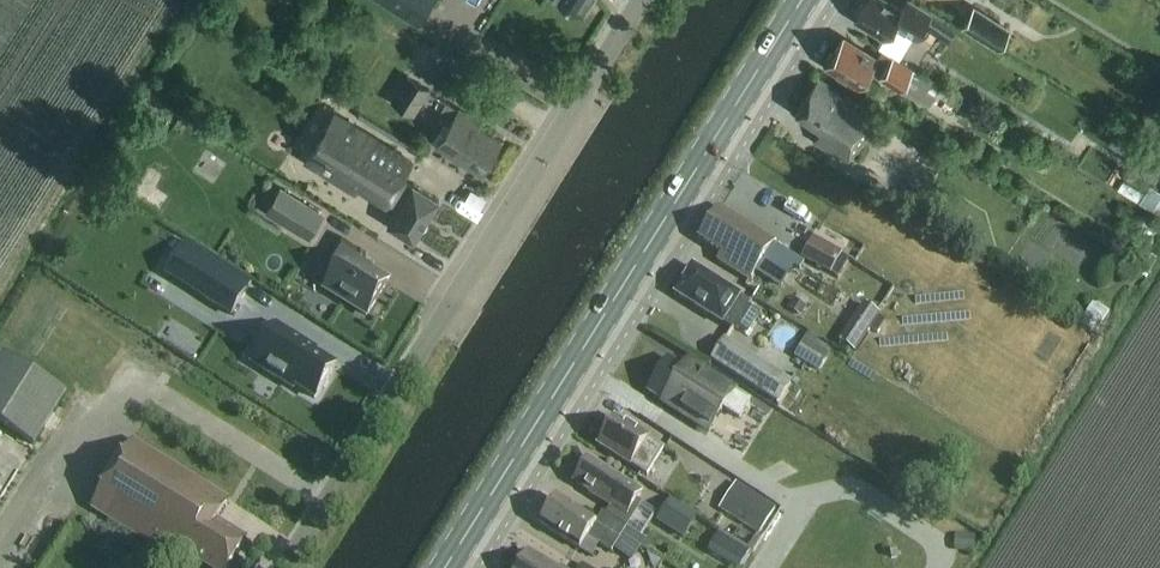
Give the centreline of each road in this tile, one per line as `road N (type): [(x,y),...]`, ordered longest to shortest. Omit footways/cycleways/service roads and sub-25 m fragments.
road 1 (unclassified): [(279,567),(640,0)]
road 2 (primary): [(444,567),(803,0)]

